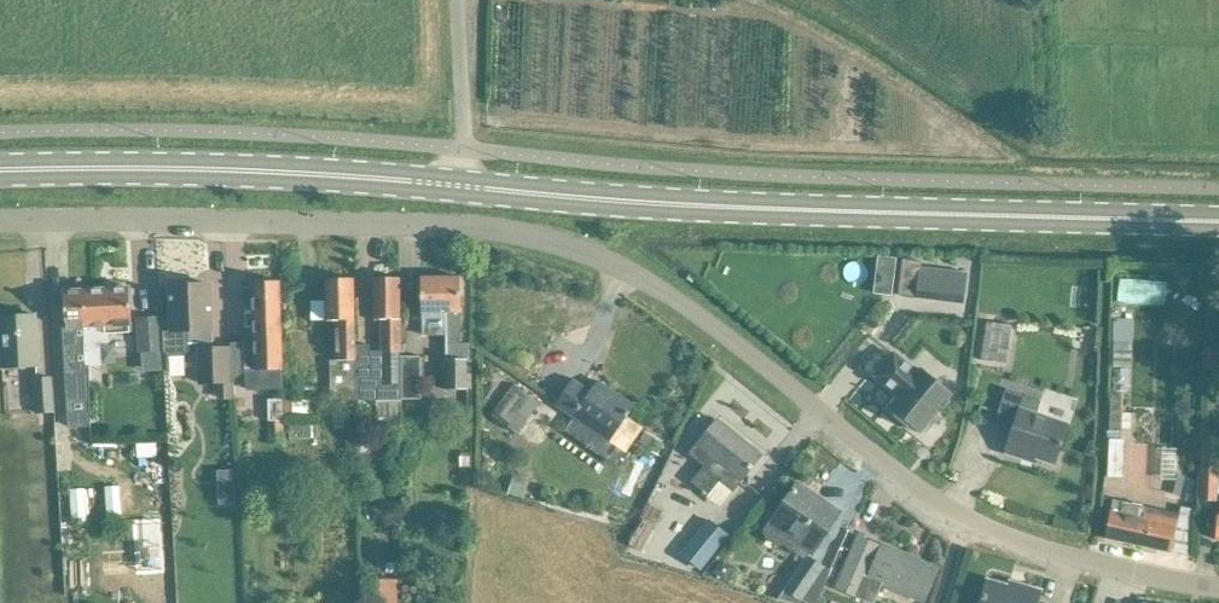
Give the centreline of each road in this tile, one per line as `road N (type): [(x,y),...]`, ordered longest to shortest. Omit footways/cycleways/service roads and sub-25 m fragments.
road 1 (unclassified): [(1218,585),(1149,576),(961,519),(633,271),(582,249),(469,227),(0,221)]
road 2 (secondary): [(457,184),(645,203),(1218,222)]
road 3 (secondary): [(0,171),(260,172),(457,184)]
road 4 (unclassified): [(457,184),(455,0)]

